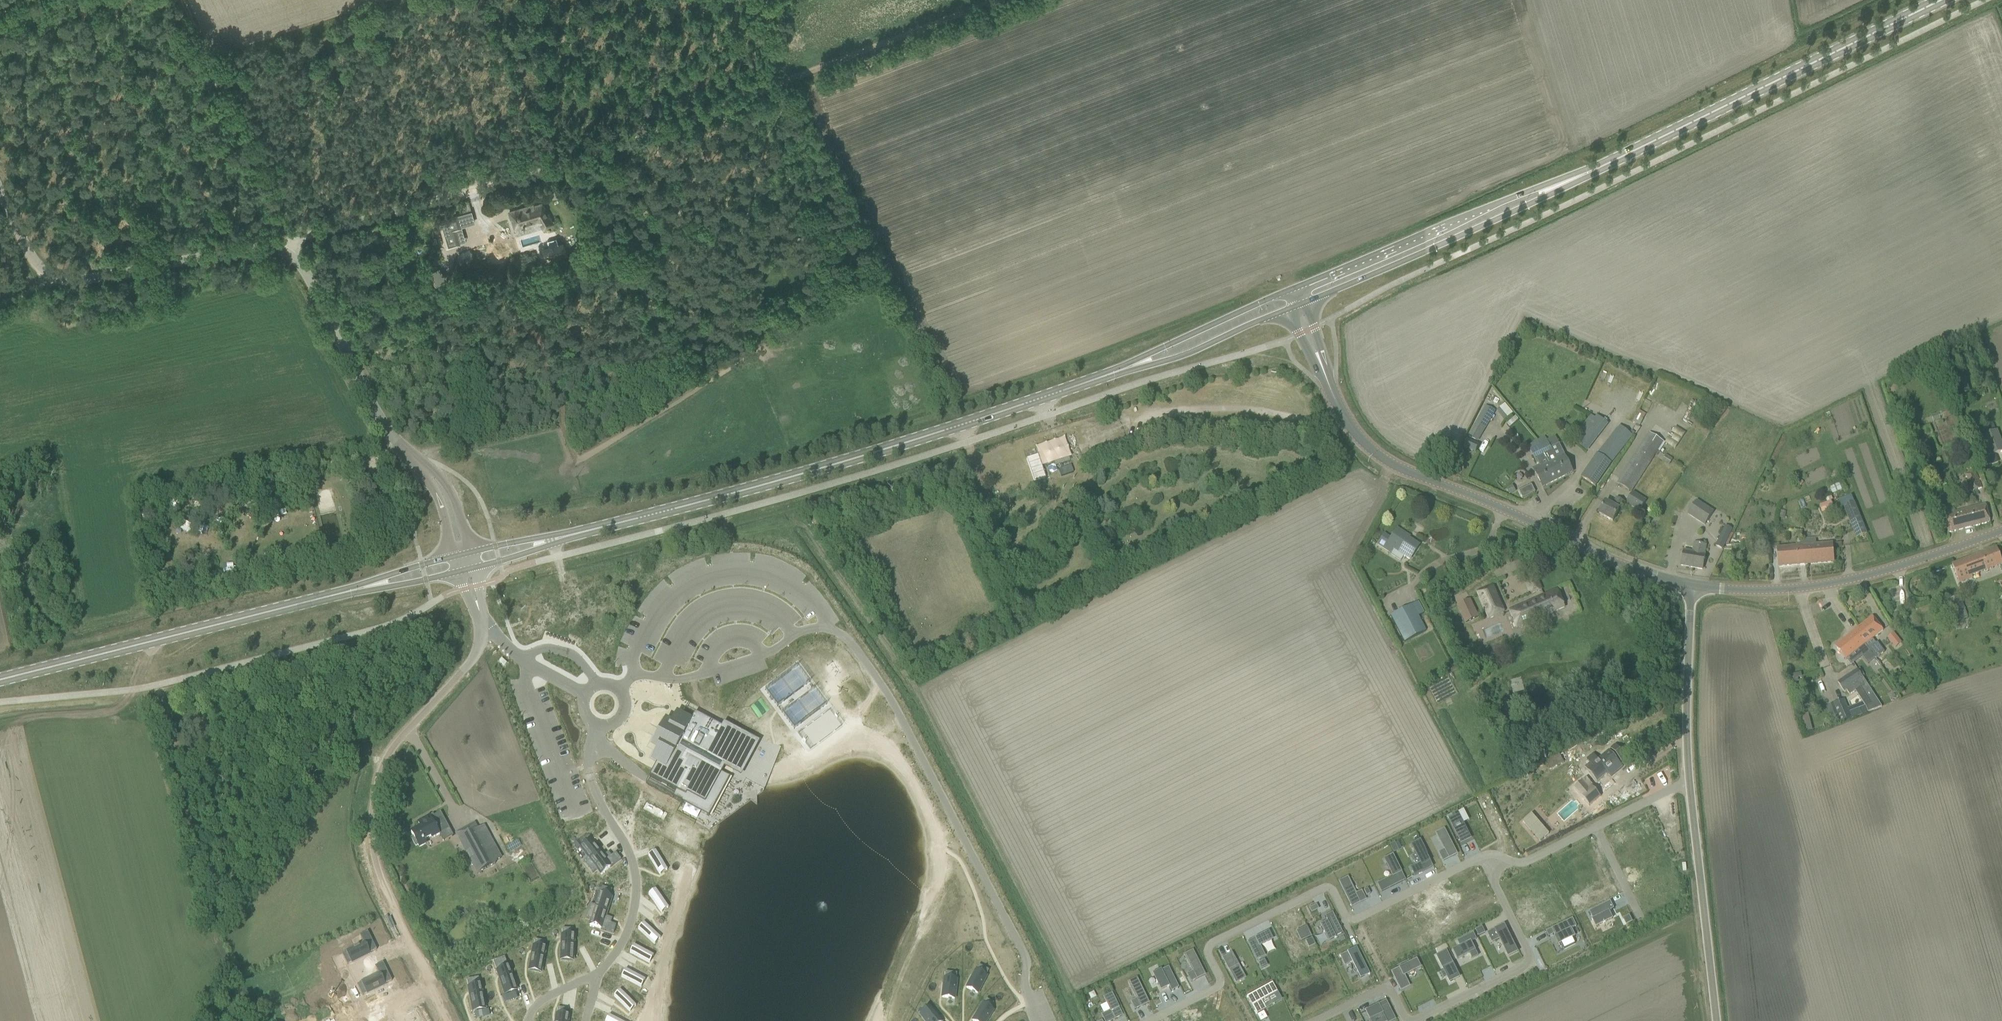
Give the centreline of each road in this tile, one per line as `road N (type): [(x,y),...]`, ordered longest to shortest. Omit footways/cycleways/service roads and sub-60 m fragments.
road 1 (secondary): [(553,539),(837,463),(1127,368)]
road 2 (track): [(1000,0),(499,183)]
road 3 (unclassified): [(448,1020),(381,883),(372,818),(394,747),(477,652),(480,615)]
road 4 (unclassified): [(1693,586),(1616,563),(1395,465),(1350,425),(1324,372)]
road 5 (unclassified): [(1716,1020),(1688,763),(1693,586)]
road 6 (secondary): [(1941,0),(1595,170)]
road 7 (secondary): [(351,590),(0,680)]
road 8 (unclassified): [(287,252),(263,246),(52,279),(0,189)]
road 9 (secondary): [(1595,170),(1290,290)]
road 10 (unclassified): [(2001,530),(1833,583),(1758,590),(1693,586)]
road 11 (secondary): [(1307,301),(1595,170)]
road 12 (track): [(292,244),(177,0)]
road 13 (track): [(155,655),(194,843),(223,901)]
road 14 (unclassified): [(404,451),(287,252)]
road 15 (unclassified): [(287,252),(310,234),(499,183)]
road 16 (secondary): [(1290,290),(1127,368)]
road 17 (secondary): [(1127,368),(1180,356),(1289,308)]
road 18 (unclassified): [(472,552),(449,490),(404,451)]

